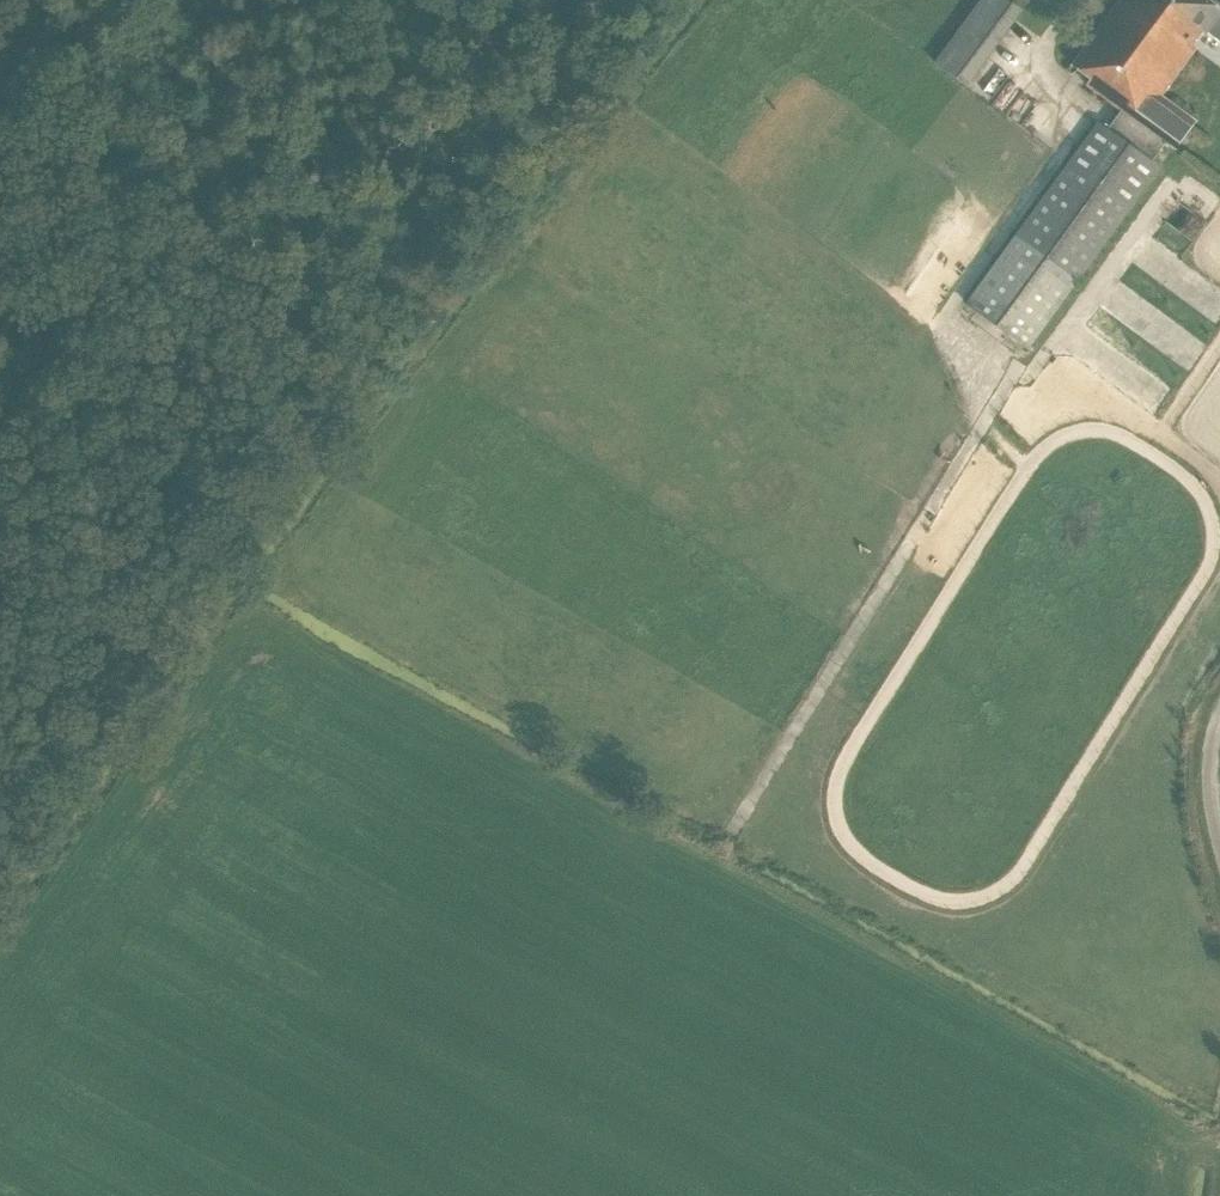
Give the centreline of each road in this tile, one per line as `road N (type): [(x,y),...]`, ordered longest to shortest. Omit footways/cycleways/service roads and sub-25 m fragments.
road 1 (track): [(732,832),(1001,397)]
road 2 (unclassified): [(1219,719),(1210,778),(1219,847)]

